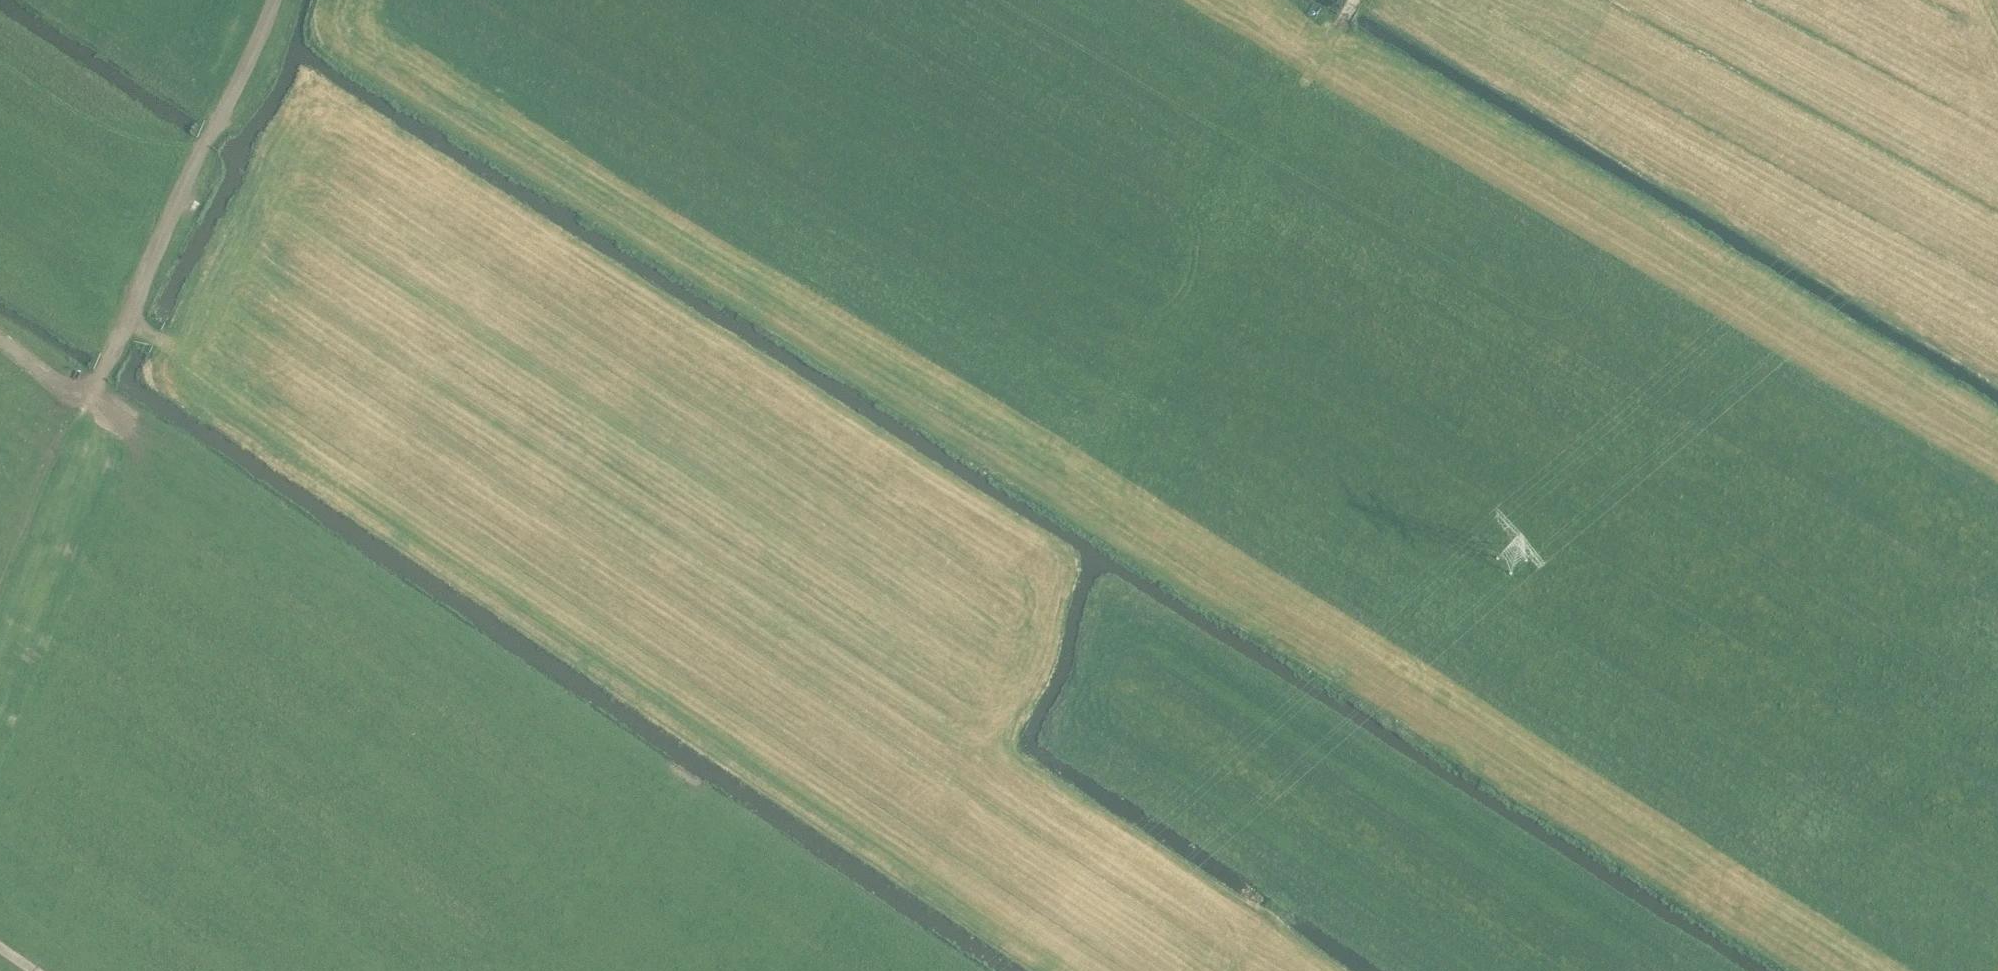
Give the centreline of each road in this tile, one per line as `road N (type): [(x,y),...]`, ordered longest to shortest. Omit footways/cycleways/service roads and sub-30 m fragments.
road 1 (track): [(94,385),(272,0)]

